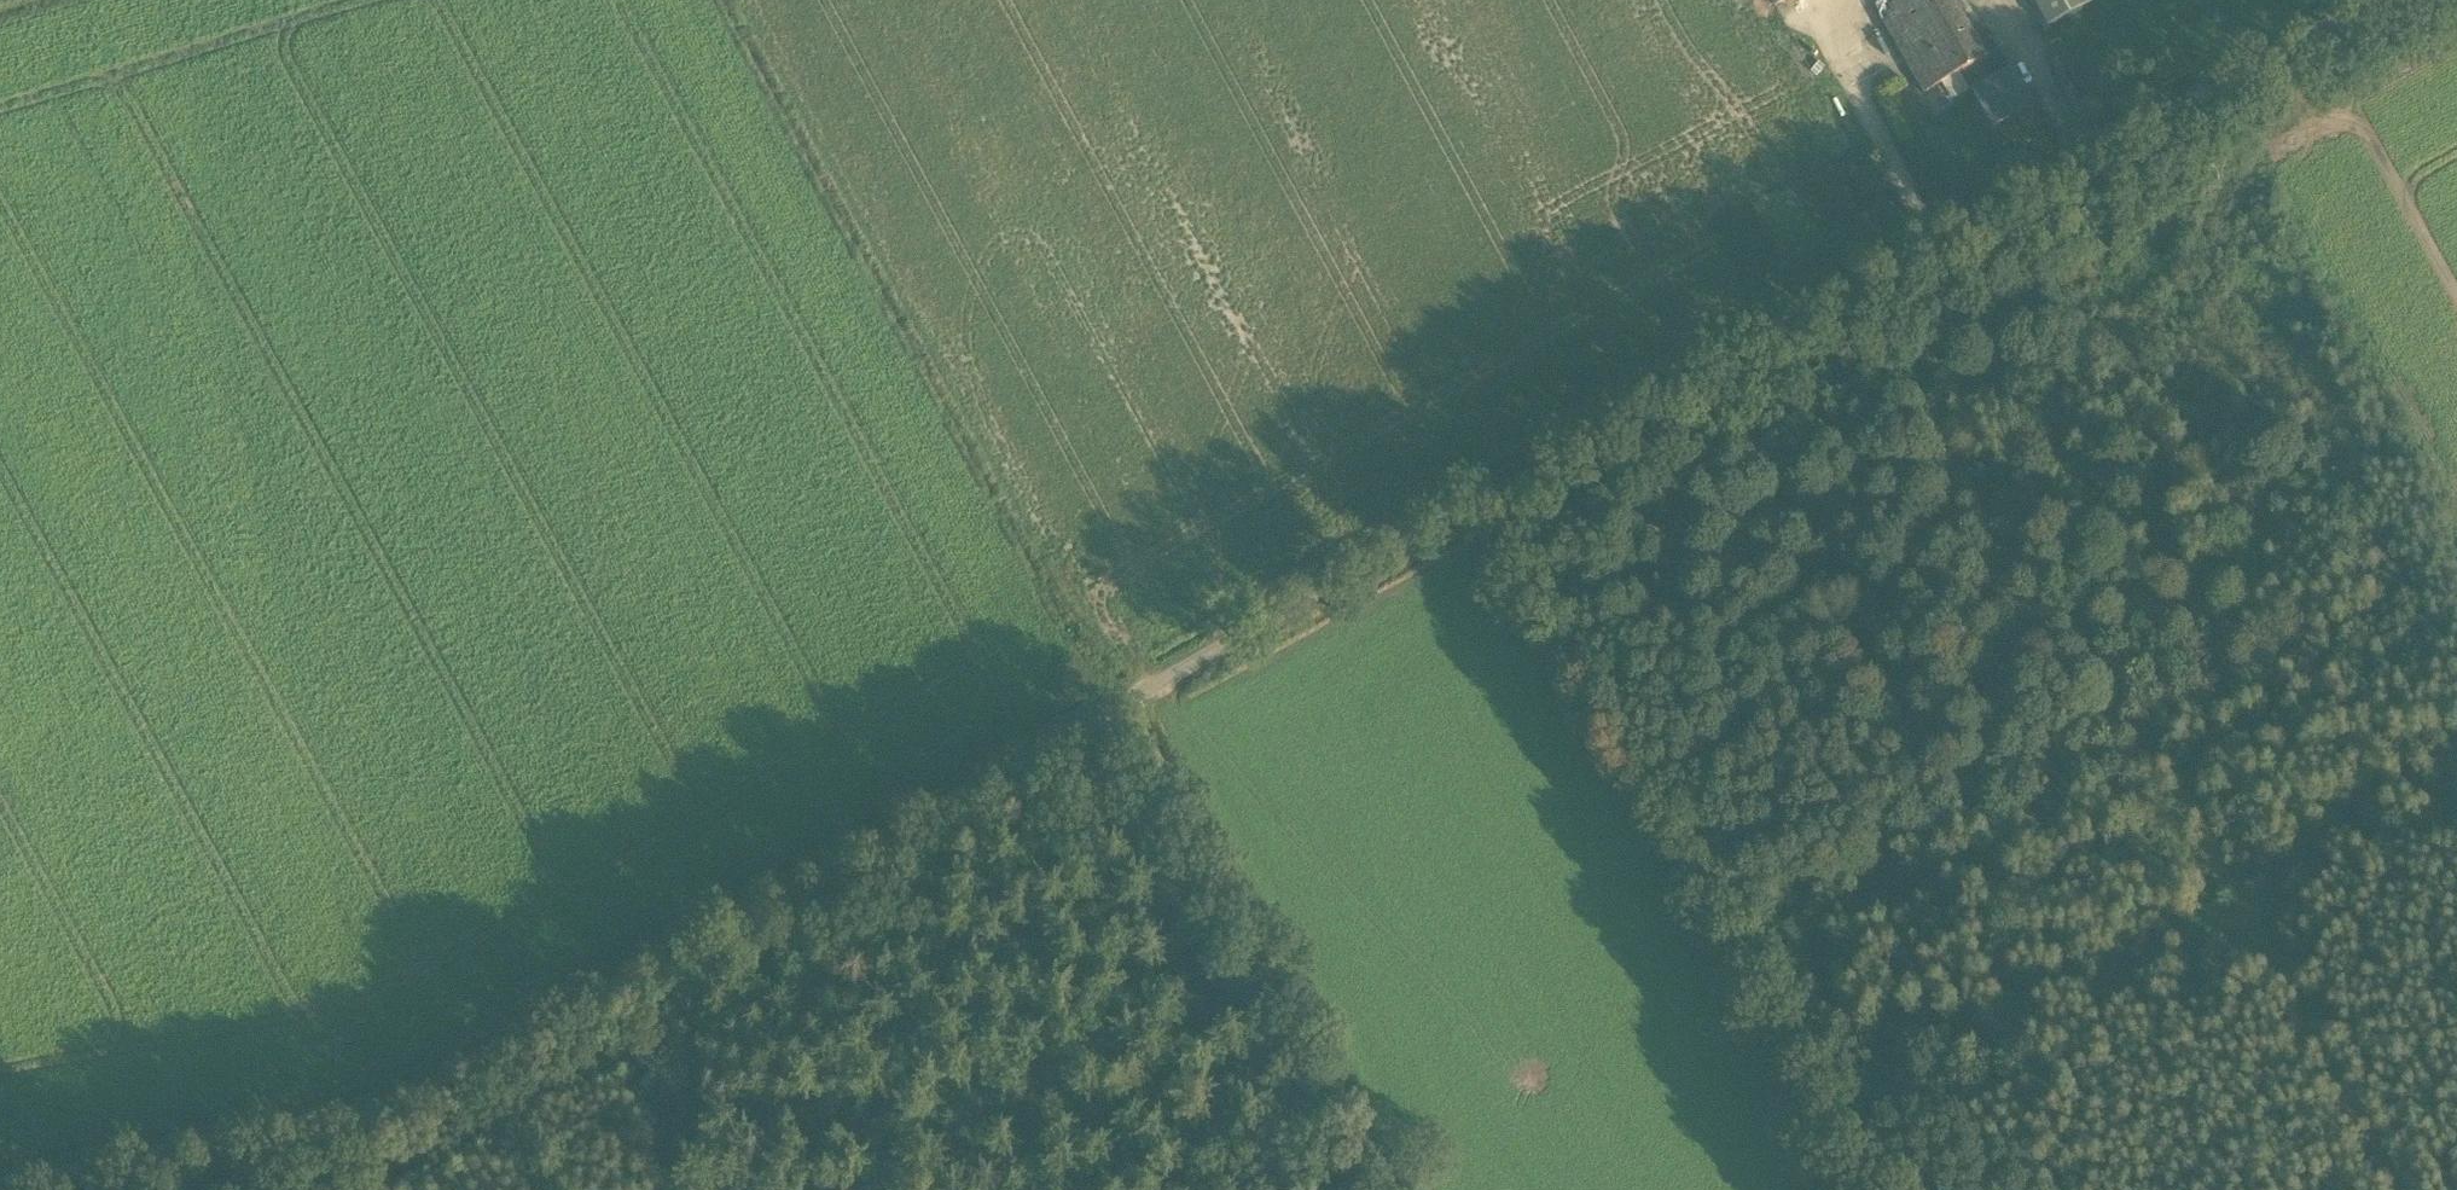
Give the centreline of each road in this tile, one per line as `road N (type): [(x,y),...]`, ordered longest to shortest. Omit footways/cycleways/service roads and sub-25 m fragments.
road 1 (unclassified): [(0,1172),(348,1104),(417,1080),(2377,0)]
road 2 (track): [(1112,698),(1385,1189)]

